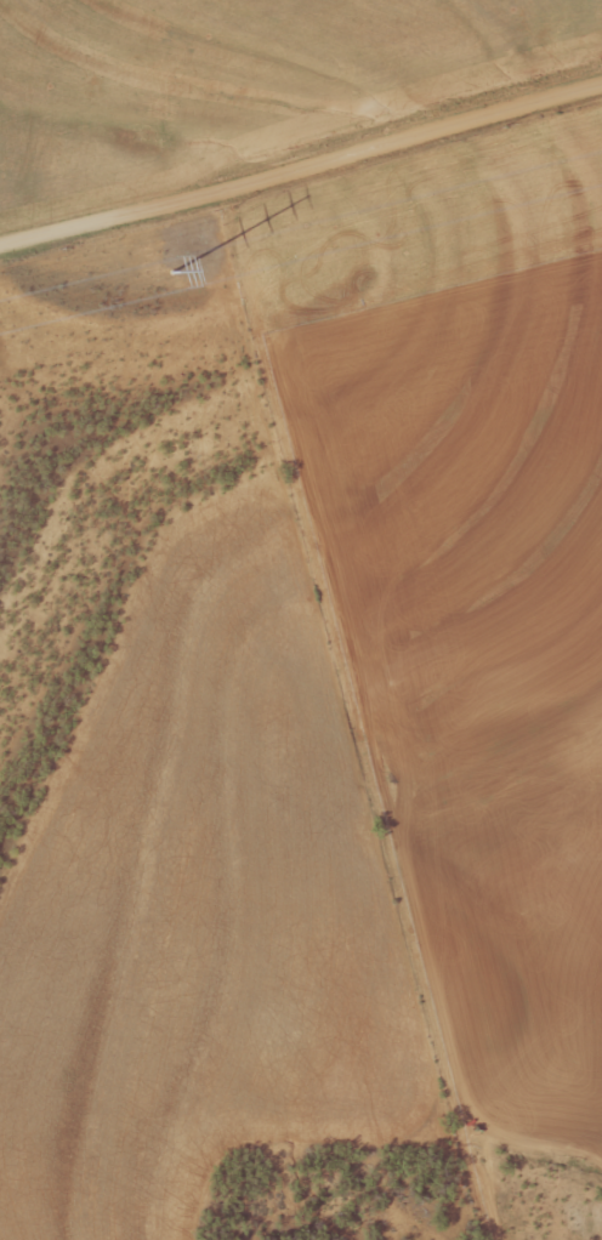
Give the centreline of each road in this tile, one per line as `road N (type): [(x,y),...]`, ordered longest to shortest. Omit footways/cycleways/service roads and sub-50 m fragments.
road 1 (residential): [(0,244),(601,85)]

